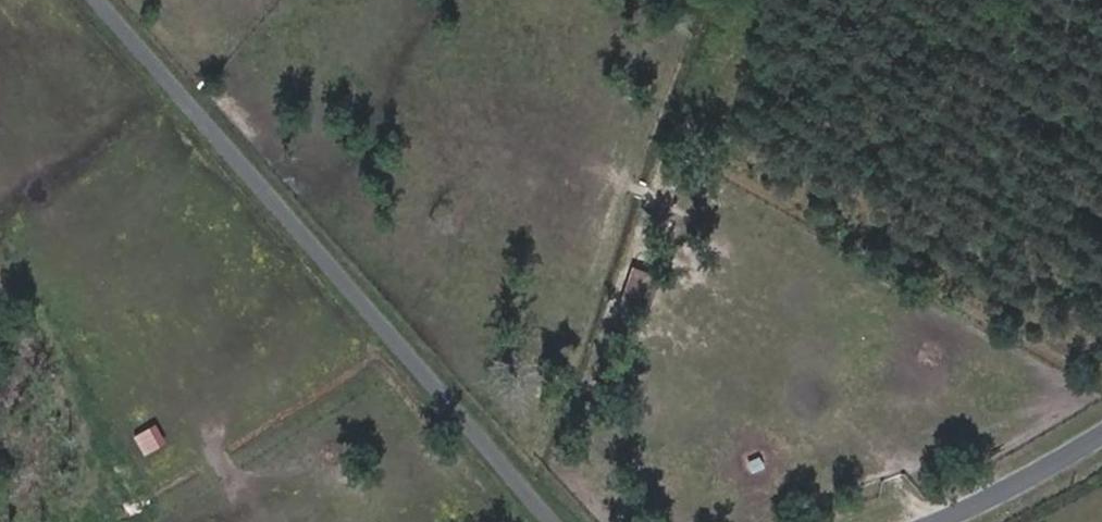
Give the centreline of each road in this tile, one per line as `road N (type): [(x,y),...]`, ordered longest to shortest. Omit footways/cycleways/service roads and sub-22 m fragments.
road 1 (unclassified): [(102,0),(560,521)]
road 2 (unclassified): [(971,521),(1101,454)]

